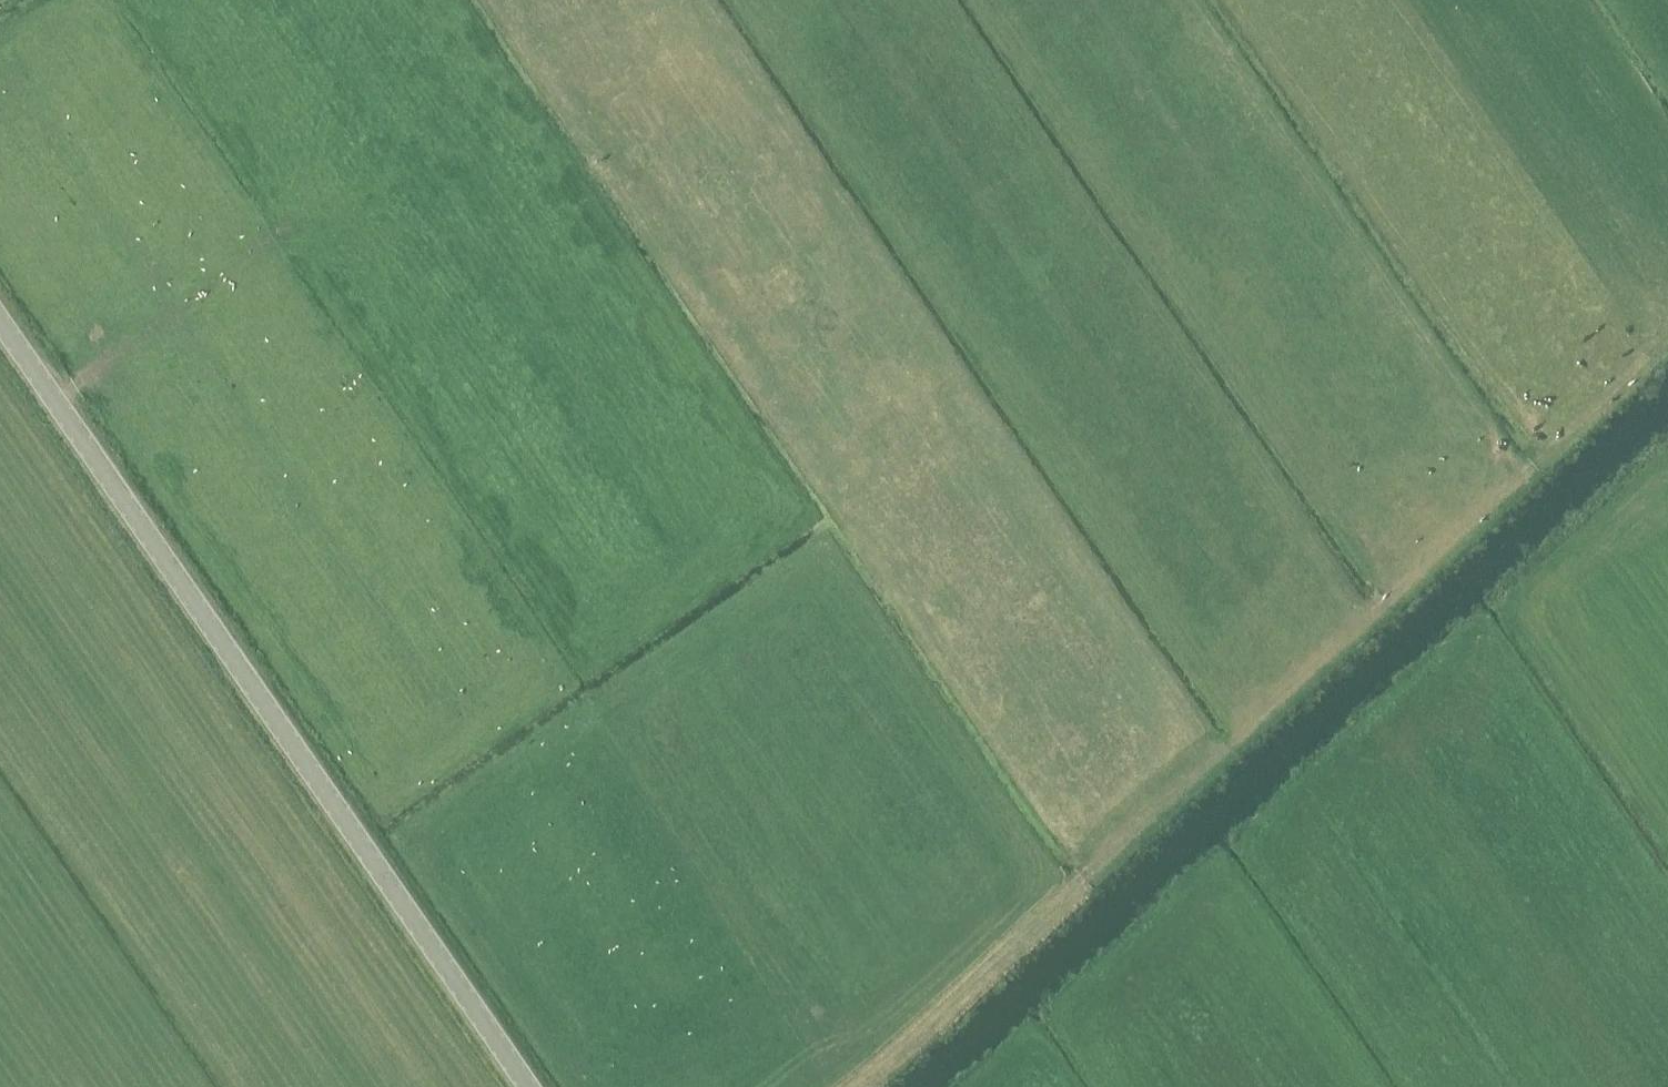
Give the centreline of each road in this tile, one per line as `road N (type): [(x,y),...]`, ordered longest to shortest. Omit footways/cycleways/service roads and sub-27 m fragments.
road 1 (unclassified): [(522,1086),(0,321)]

